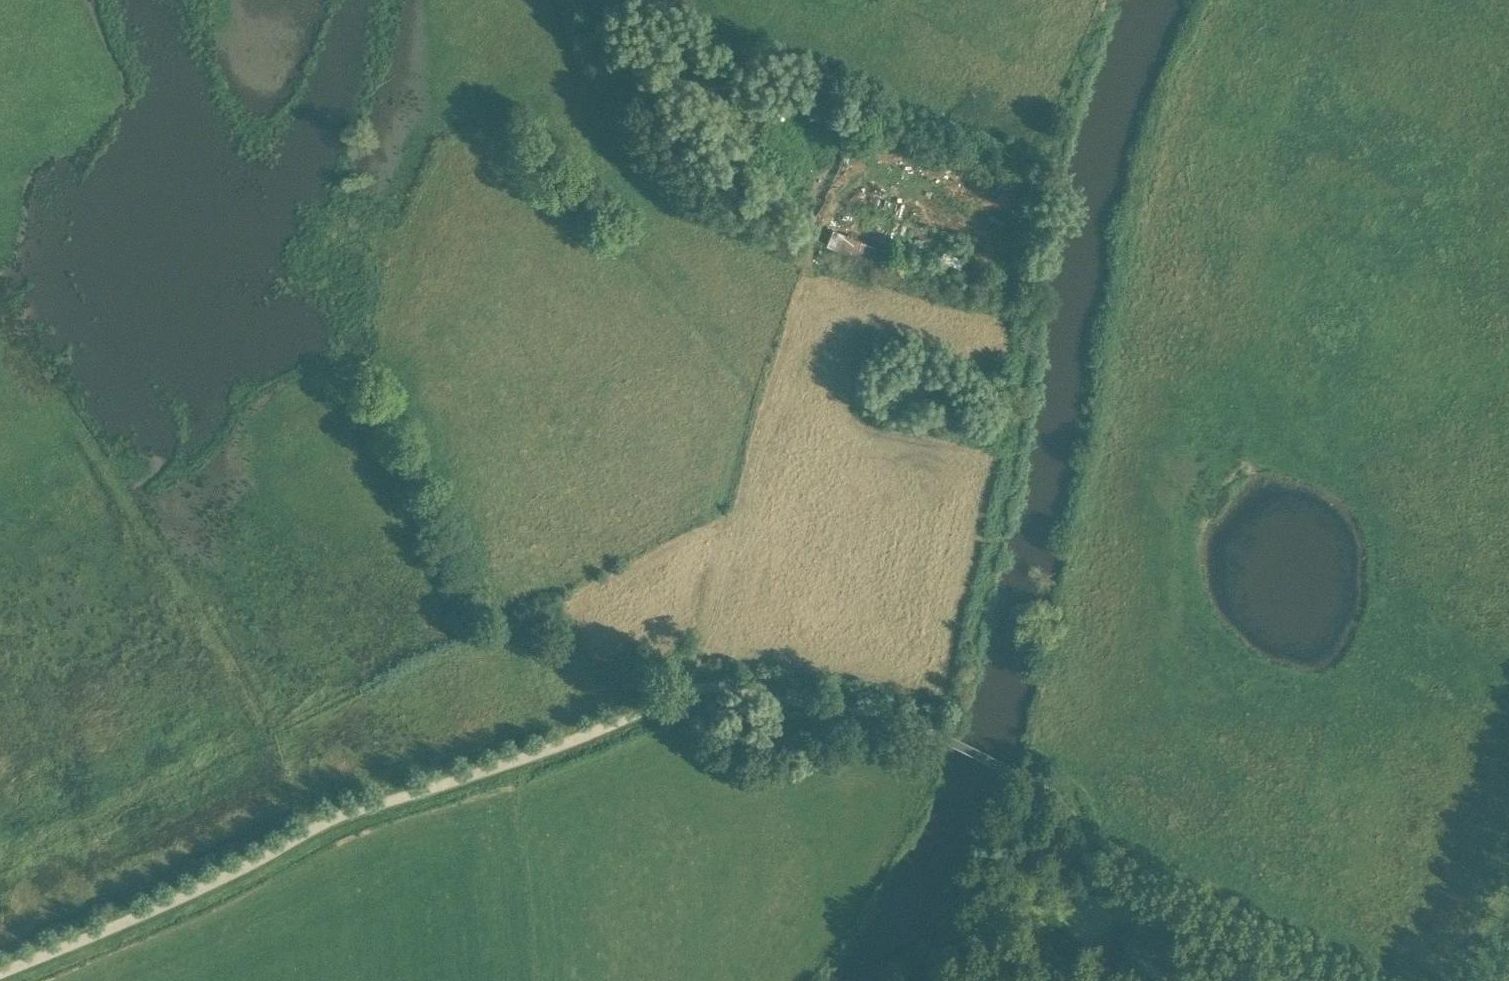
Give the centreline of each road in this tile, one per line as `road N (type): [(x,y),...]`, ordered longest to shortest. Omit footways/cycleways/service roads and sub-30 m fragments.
road 1 (track): [(821,233),(686,691)]

